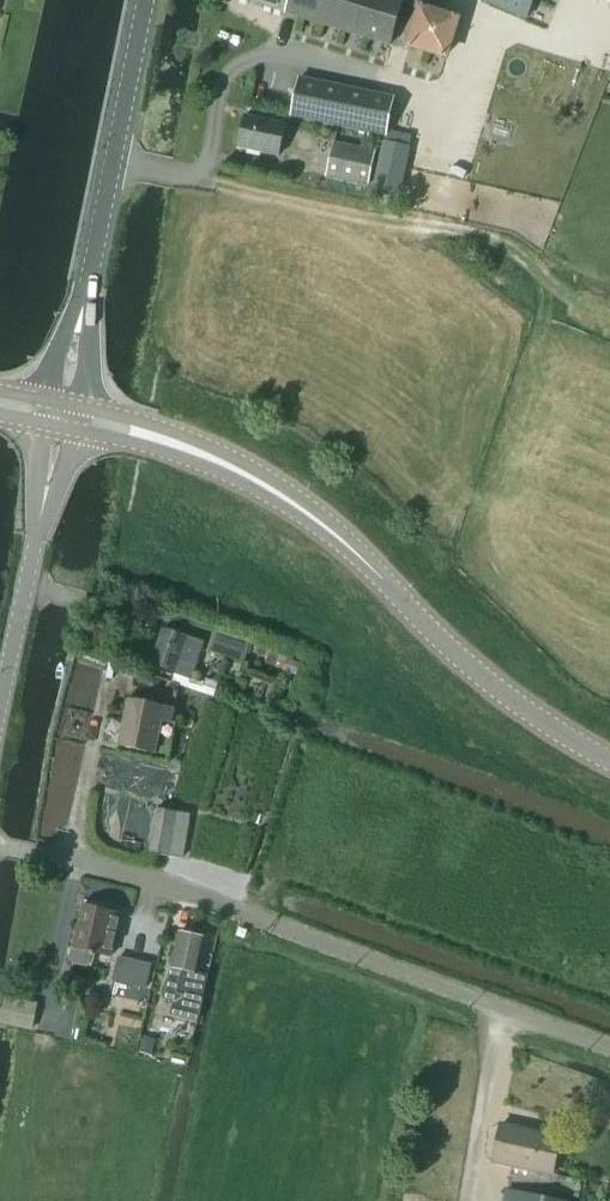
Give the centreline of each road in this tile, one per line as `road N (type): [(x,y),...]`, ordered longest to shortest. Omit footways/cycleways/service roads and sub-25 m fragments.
road 1 (tertiary): [(60,417),(153,436),(249,476),(347,545),(516,704),(609,761)]
road 2 (unclassified): [(609,1046),(219,904),(0,847)]
road 3 (tertiary): [(60,417),(146,0)]
road 4 (unclassified): [(0,726),(60,417)]

